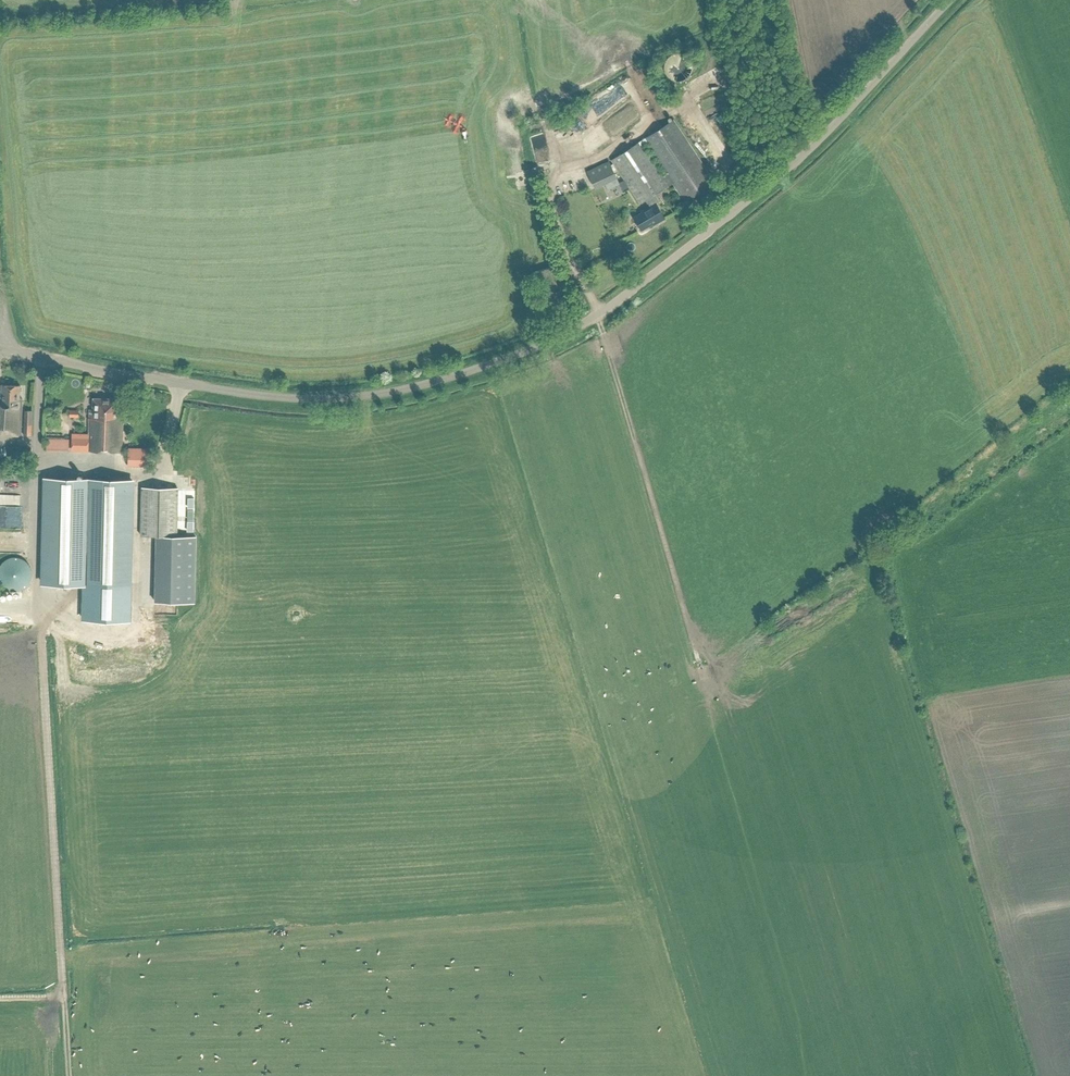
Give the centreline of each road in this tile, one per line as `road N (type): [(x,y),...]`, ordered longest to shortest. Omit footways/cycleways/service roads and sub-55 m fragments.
road 1 (unclassified): [(4,349),(319,399),(384,394),(509,358),(611,305),(788,167),(949,0)]

